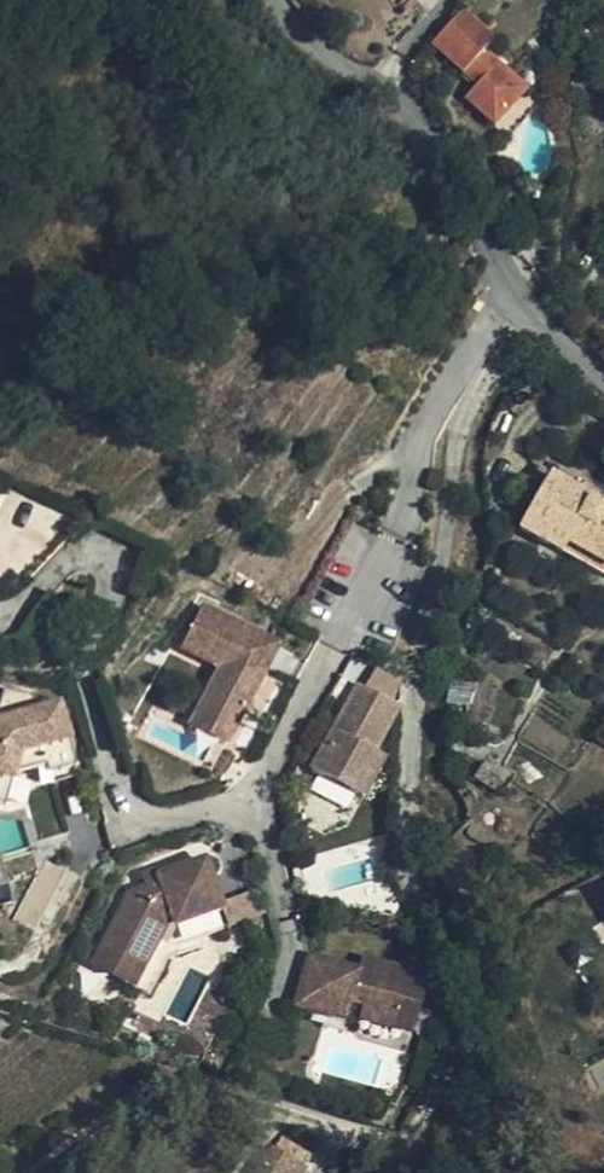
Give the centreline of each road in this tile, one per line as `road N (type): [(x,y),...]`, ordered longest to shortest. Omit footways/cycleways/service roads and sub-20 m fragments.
road 1 (residential): [(306,0),(437,134),(556,330),(603,380)]

